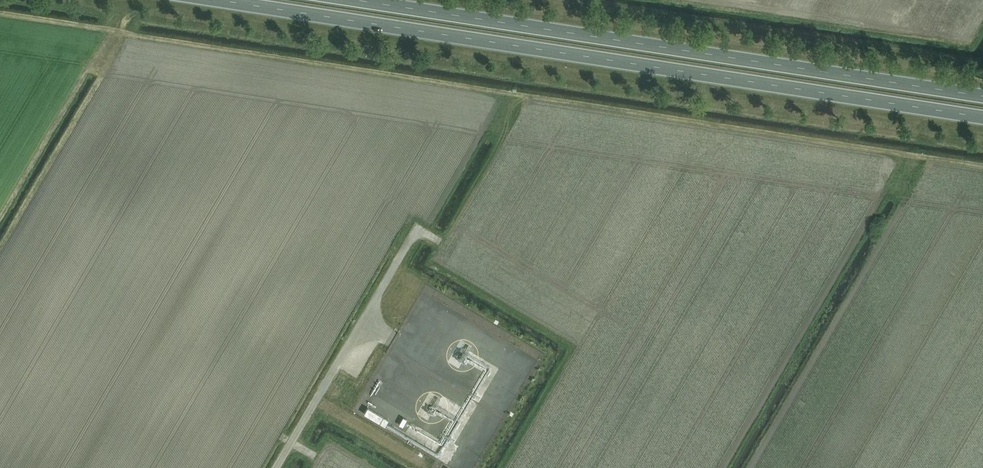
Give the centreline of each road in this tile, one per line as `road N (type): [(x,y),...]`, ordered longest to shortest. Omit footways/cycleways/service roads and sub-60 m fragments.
road 1 (trunk): [(226,0),(982,116)]
road 2 (trunk): [(982,94),(368,0)]

